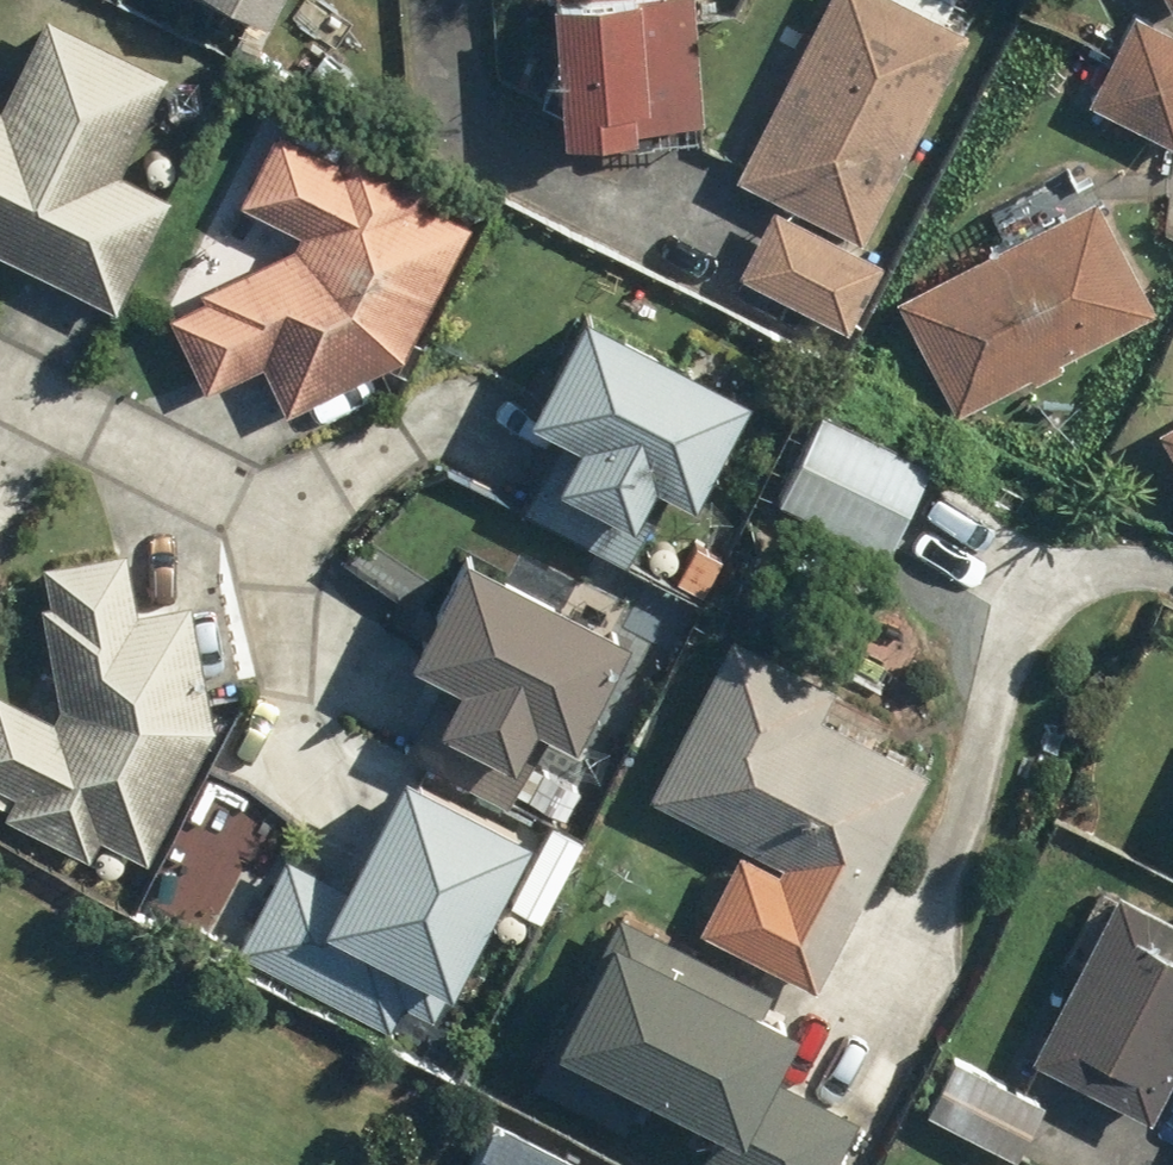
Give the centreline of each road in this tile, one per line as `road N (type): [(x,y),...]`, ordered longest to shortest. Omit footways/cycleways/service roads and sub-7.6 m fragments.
road 1 (residential): [(0,382),(315,543)]

